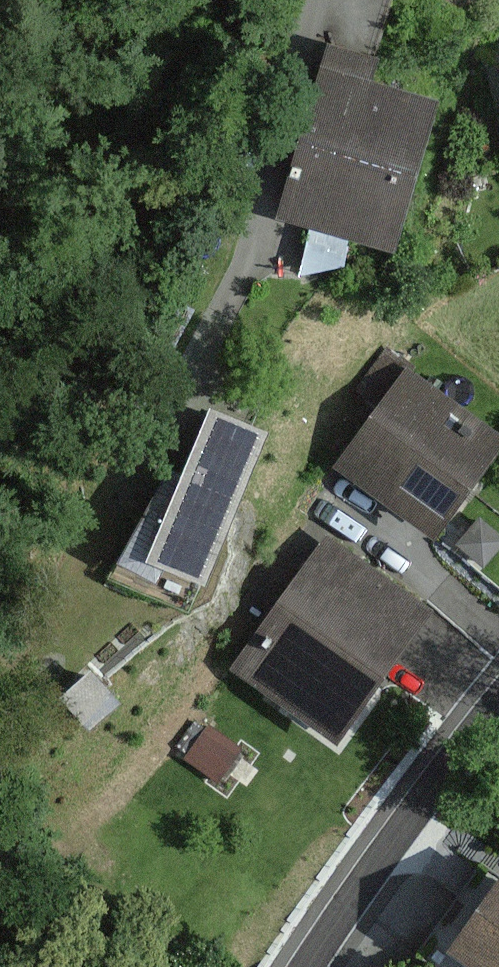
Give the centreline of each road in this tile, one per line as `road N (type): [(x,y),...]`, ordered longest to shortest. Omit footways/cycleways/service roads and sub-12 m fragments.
road 1 (residential): [(498,700),(316,966)]

